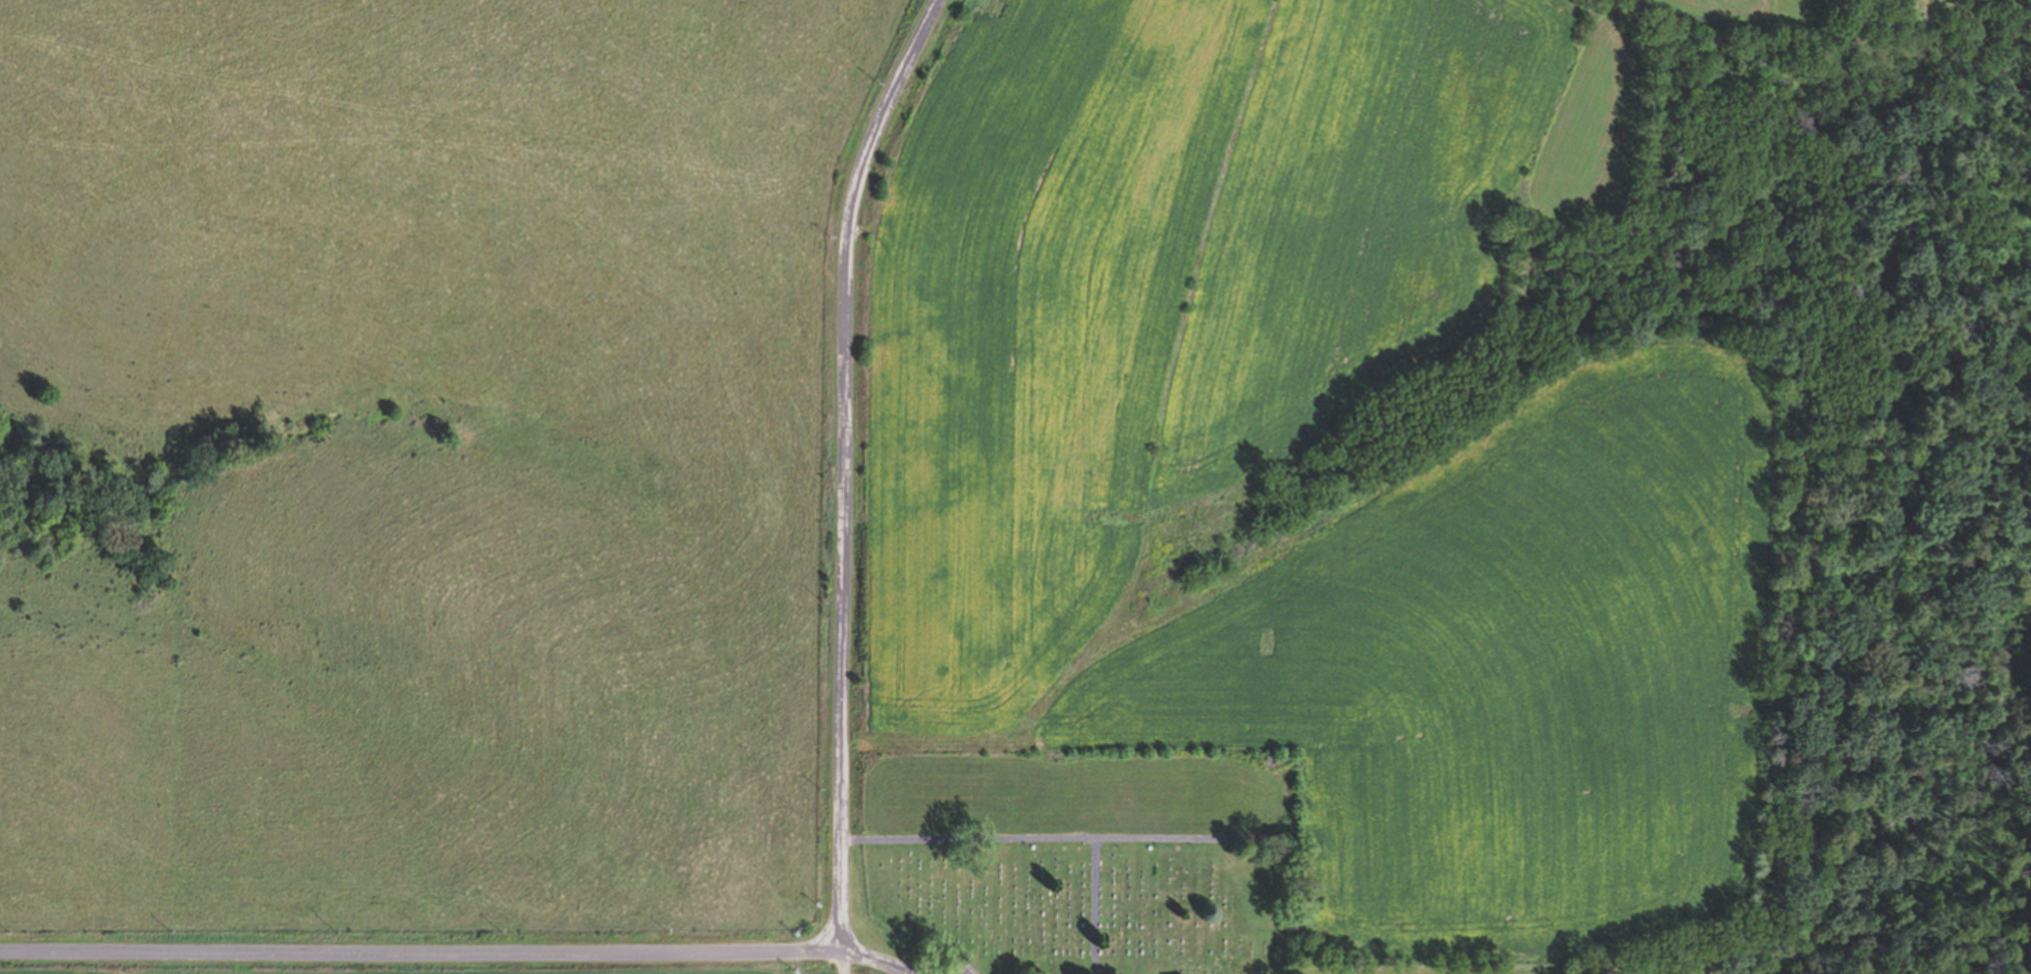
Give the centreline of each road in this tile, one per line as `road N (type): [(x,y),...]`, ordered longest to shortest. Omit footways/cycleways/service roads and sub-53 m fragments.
road 1 (residential): [(836,953),(844,247),(851,192),(877,115),(934,0)]
road 2 (residential): [(0,948),(836,953)]

